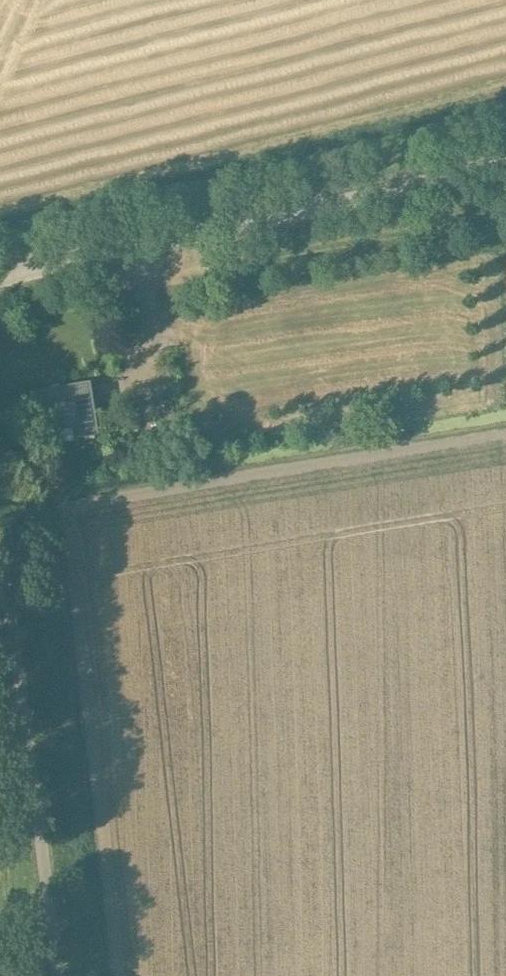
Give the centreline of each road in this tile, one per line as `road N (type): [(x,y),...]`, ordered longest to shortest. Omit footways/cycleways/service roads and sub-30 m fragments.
road 1 (unclassified): [(0,278),(505,163)]
road 2 (unclassified): [(56,975),(0,572)]

